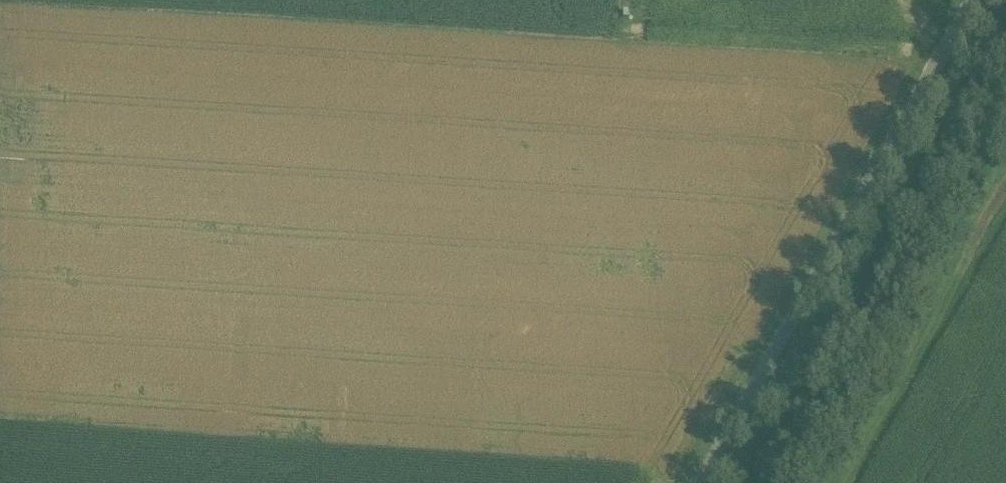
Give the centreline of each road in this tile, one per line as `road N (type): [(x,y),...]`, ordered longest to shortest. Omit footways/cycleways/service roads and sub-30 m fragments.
road 1 (unclassified): [(985,0),(711,482)]

